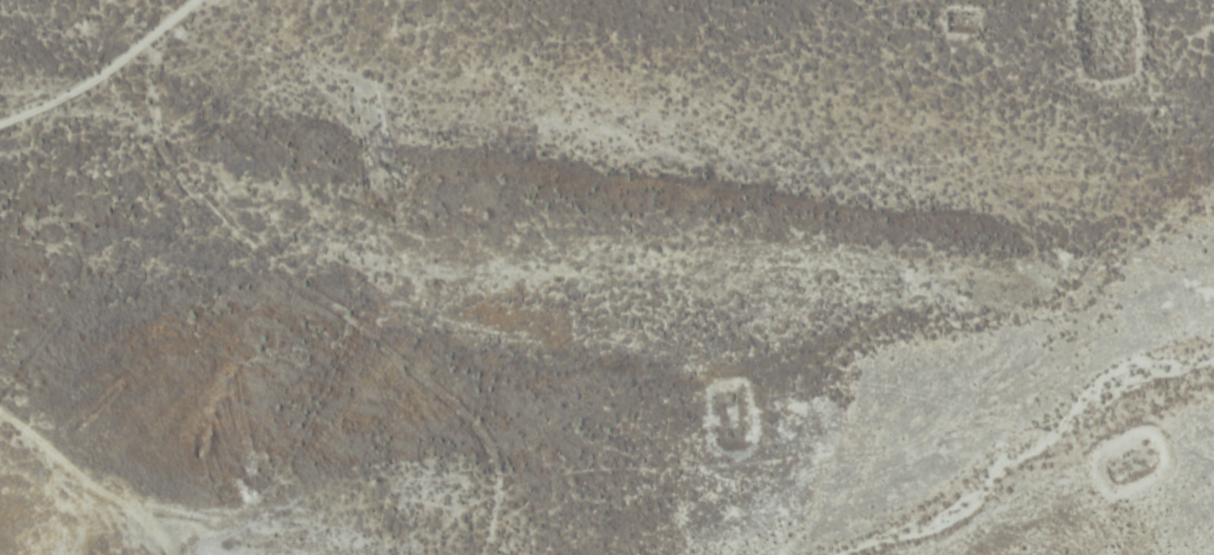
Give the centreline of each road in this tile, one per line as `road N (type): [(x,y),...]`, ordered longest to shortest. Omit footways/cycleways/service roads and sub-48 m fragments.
road 1 (track): [(195,0),(56,104),(0,125)]

